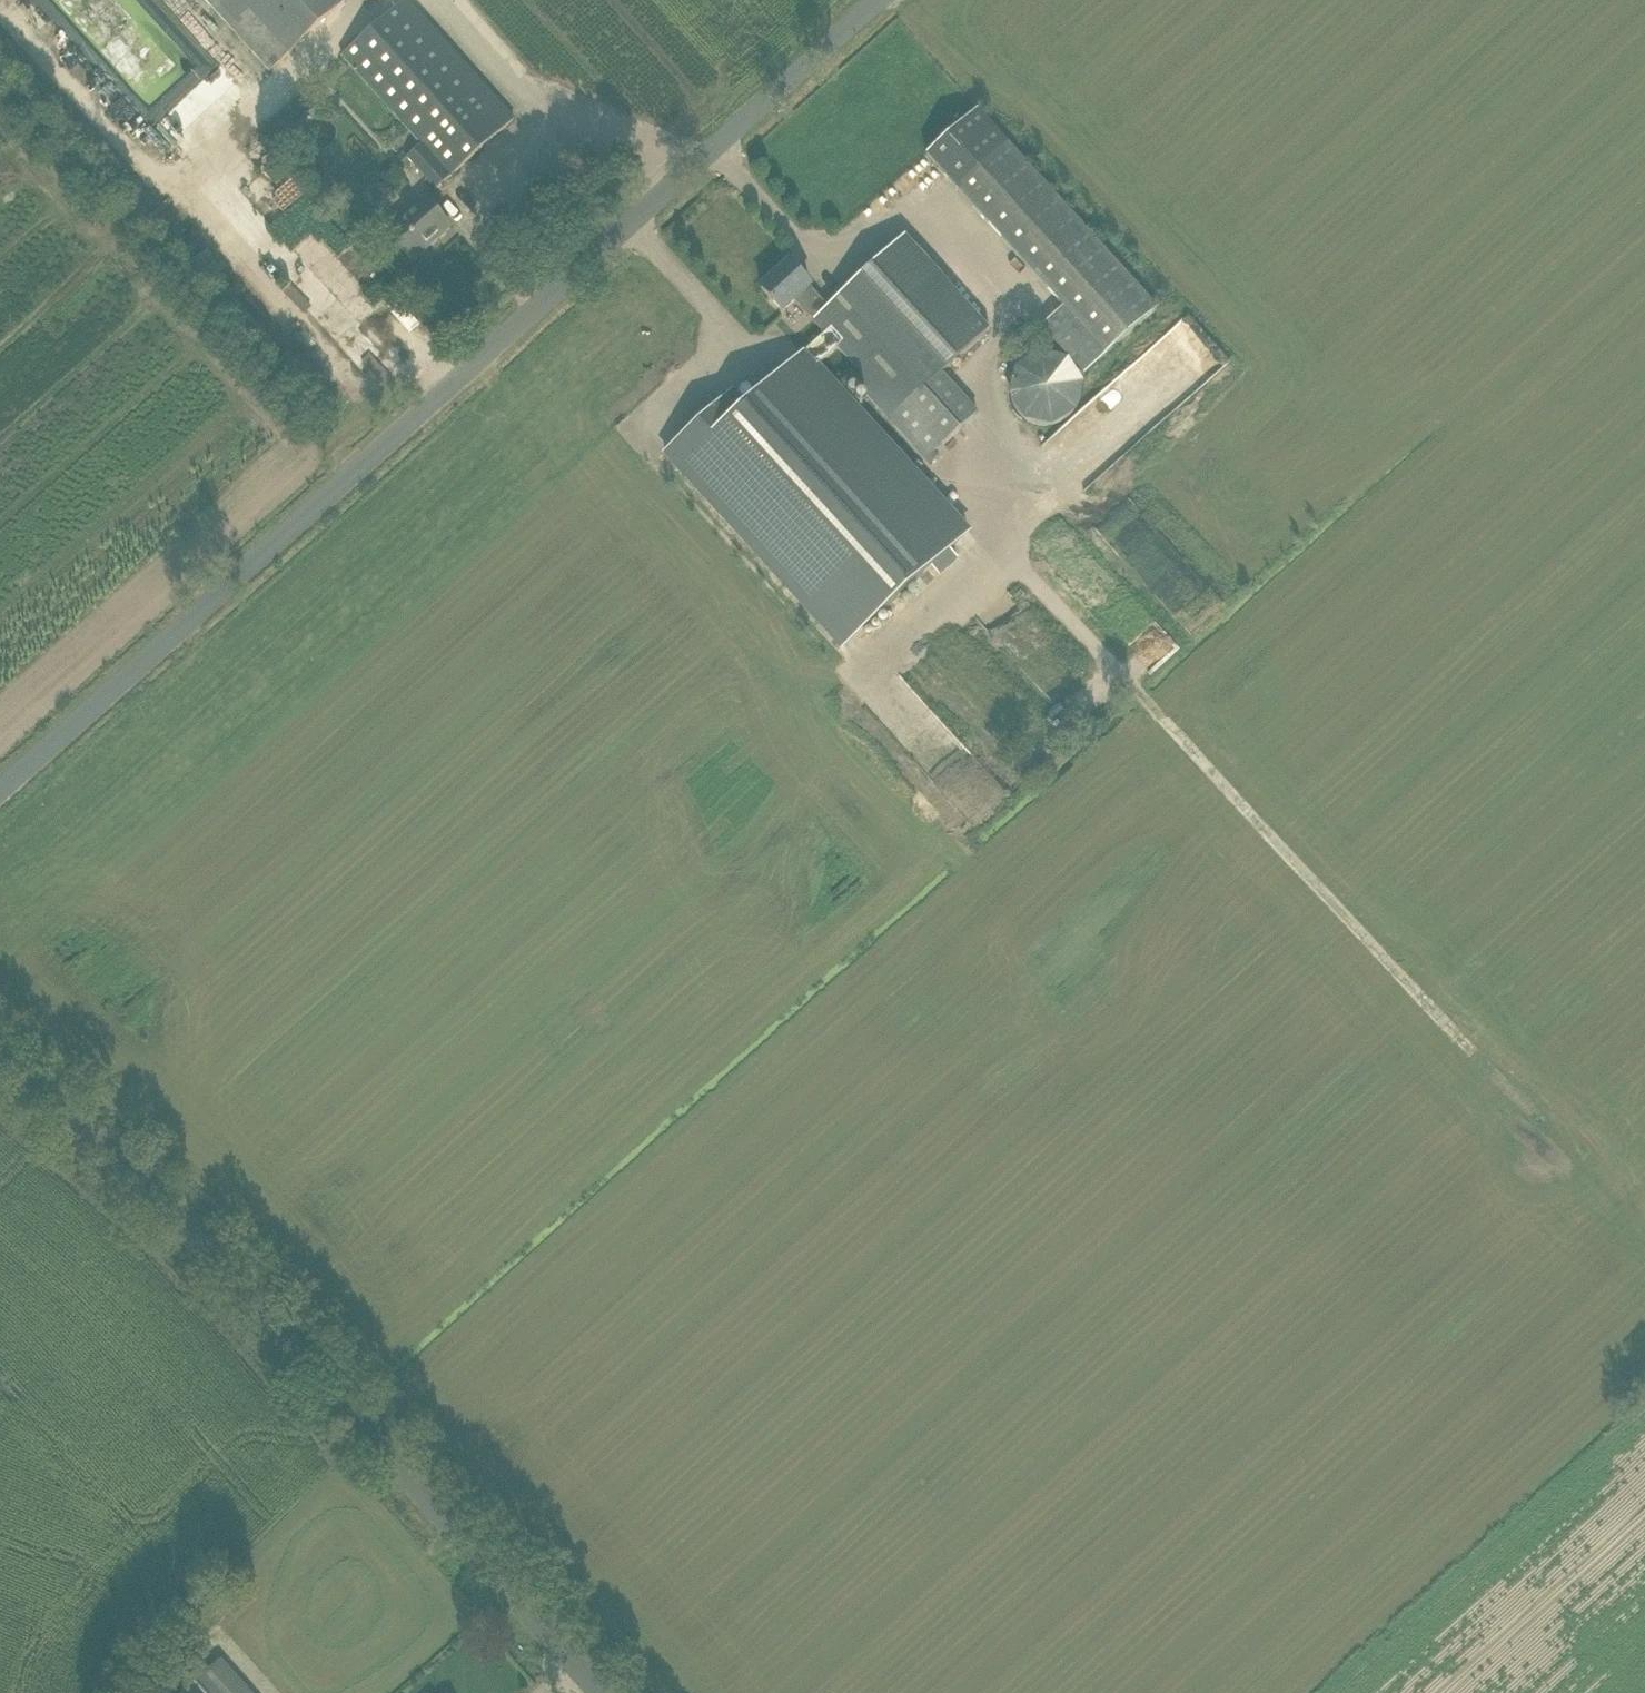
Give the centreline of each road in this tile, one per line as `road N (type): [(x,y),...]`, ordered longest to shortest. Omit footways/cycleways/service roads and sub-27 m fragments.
road 1 (unclassified): [(0,797),(879,0)]
road 2 (unclassified): [(602,1692),(272,1304),(192,1220),(0,1054)]

